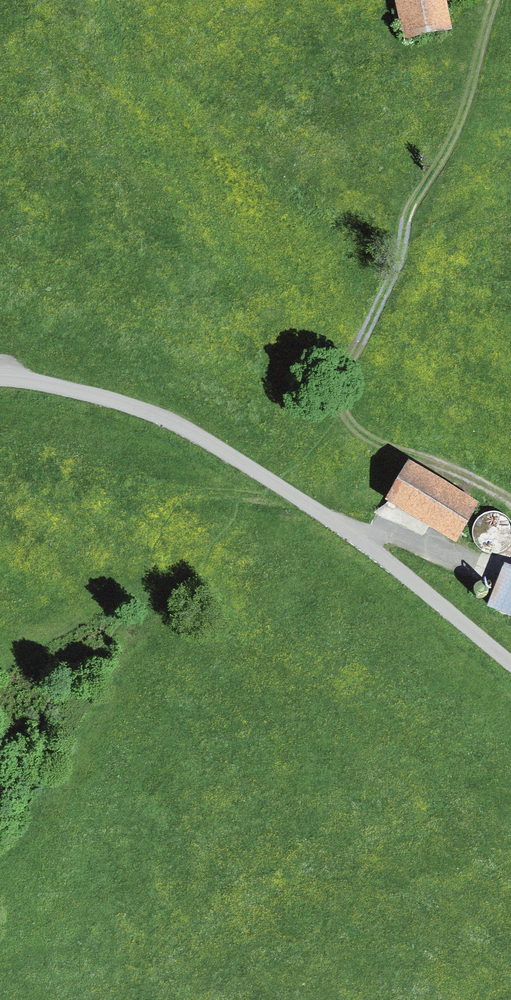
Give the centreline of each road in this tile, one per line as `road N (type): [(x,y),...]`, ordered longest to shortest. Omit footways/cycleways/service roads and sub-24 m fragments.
road 1 (unclassified): [(510,663),(356,538),(195,435),(119,402),(0,377)]
road 2 (track): [(340,384),(380,304),(413,202),(449,146),(493,0)]
road 3 (track): [(510,508),(465,476),(351,422),(340,384)]
road 4 (track): [(356,538),(395,533),(477,564),(510,552)]

